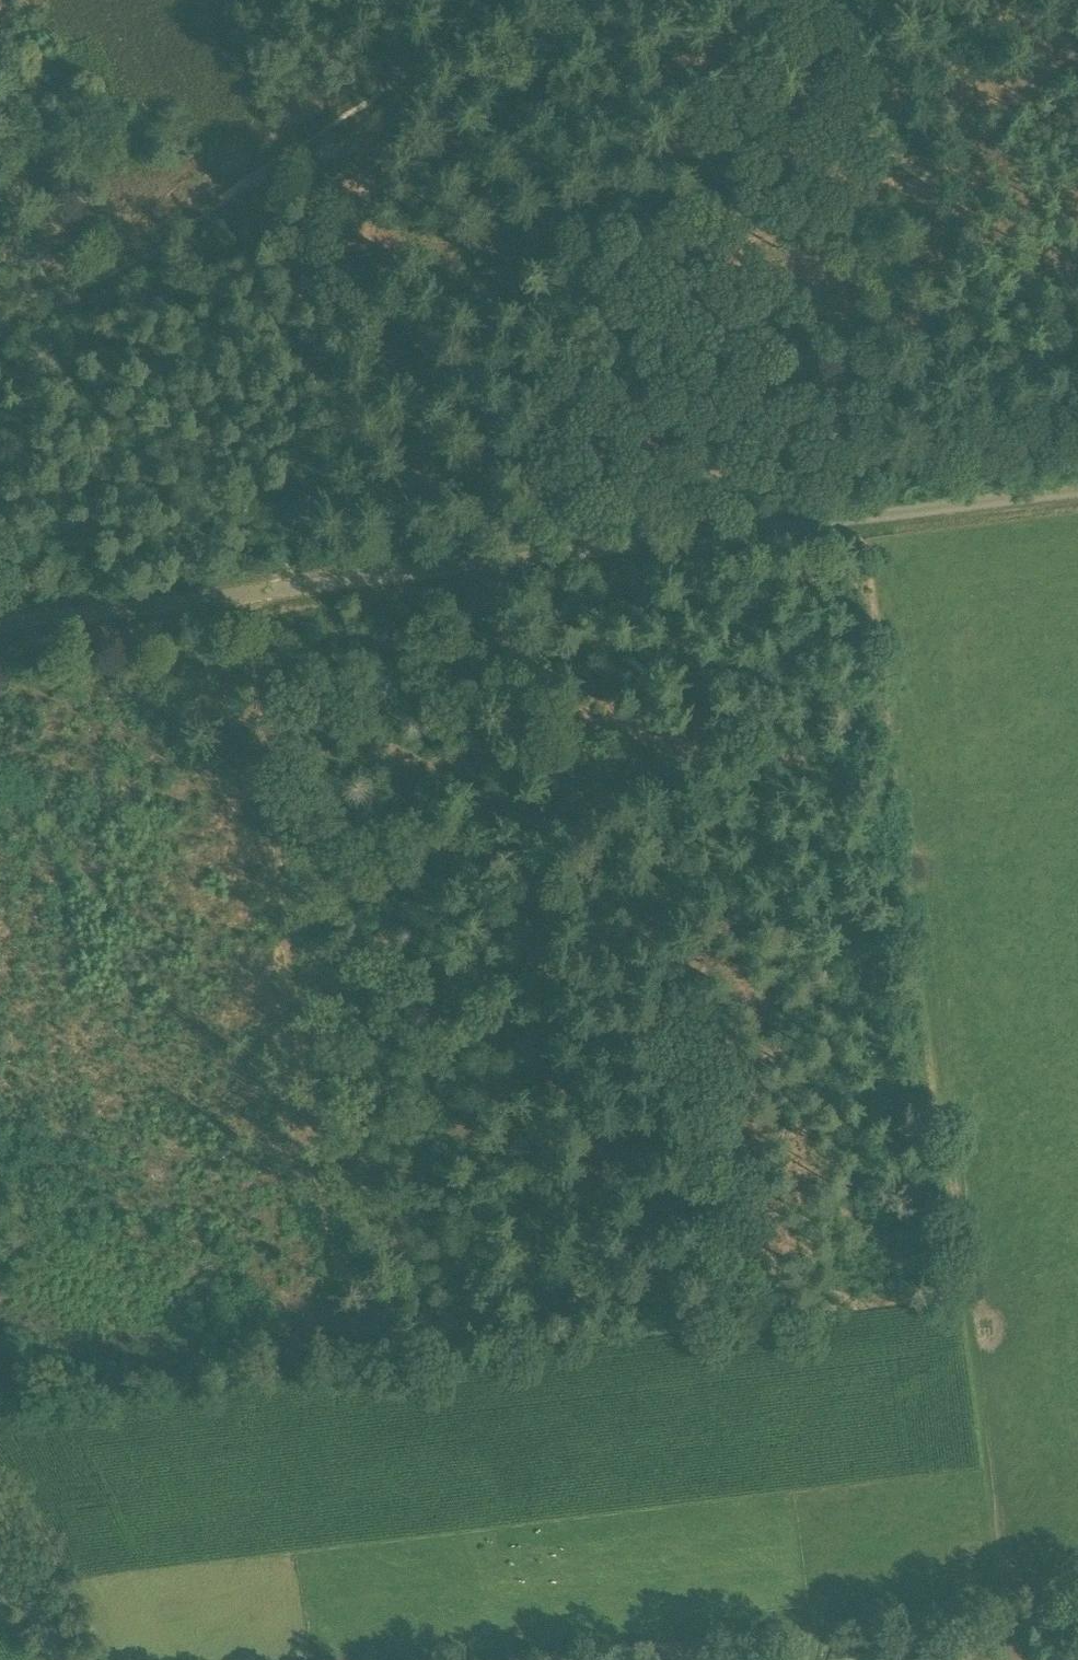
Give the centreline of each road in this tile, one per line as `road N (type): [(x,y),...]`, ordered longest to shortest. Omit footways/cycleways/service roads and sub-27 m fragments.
road 1 (unclassified): [(0,623),(1077,489)]
road 2 (track): [(346,1323),(254,592)]
road 3 (track): [(0,299),(36,305),(115,278),(442,0)]

